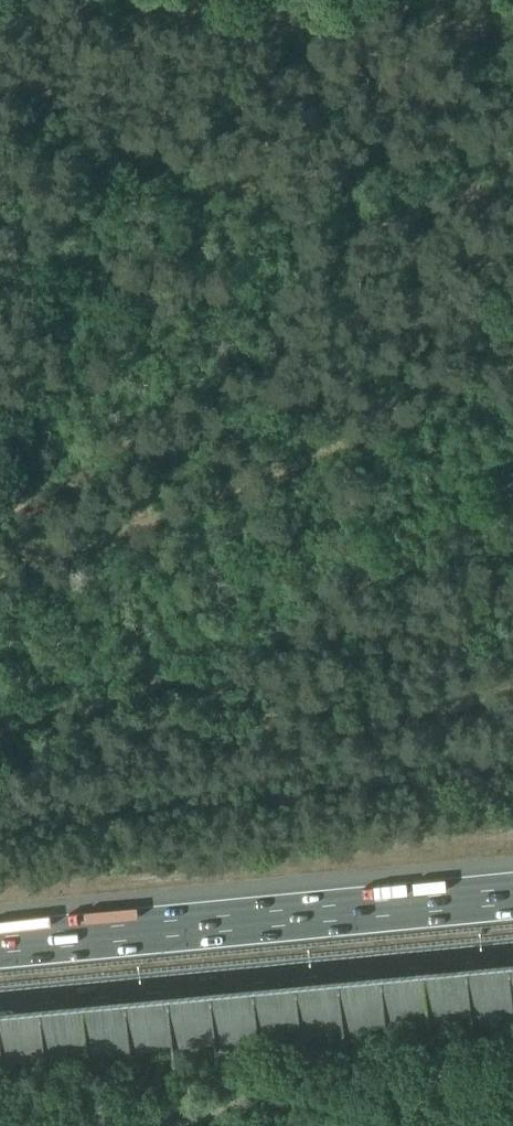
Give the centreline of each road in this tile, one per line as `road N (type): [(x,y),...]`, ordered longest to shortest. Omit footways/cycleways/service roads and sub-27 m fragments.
road 1 (track): [(0,581),(277,473),(512,367)]
road 2 (track): [(512,683),(469,704),(331,731),(175,681),(0,740)]
road 3 (motorway): [(512,897),(0,947)]
road 4 (motorway): [(0,1020),(512,971)]
road 5 (track): [(416,410),(512,323)]

